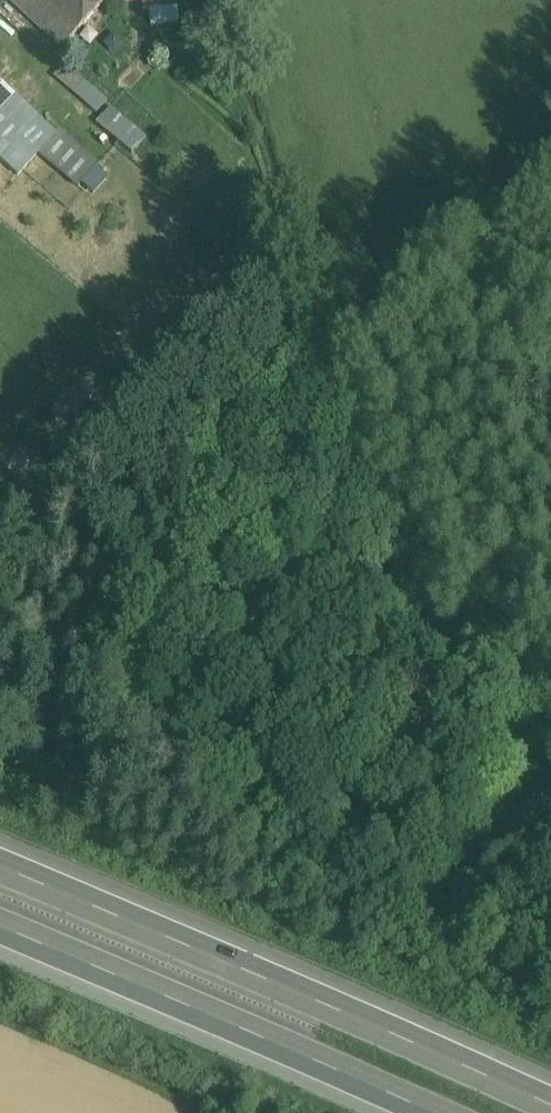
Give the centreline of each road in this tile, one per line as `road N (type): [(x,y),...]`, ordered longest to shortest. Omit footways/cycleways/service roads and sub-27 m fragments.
road 1 (motorway): [(550,1112),(0,869)]
road 2 (motorway): [(0,932),(409,1112)]
road 3 (track): [(195,246),(154,212),(147,185),(0,51)]

